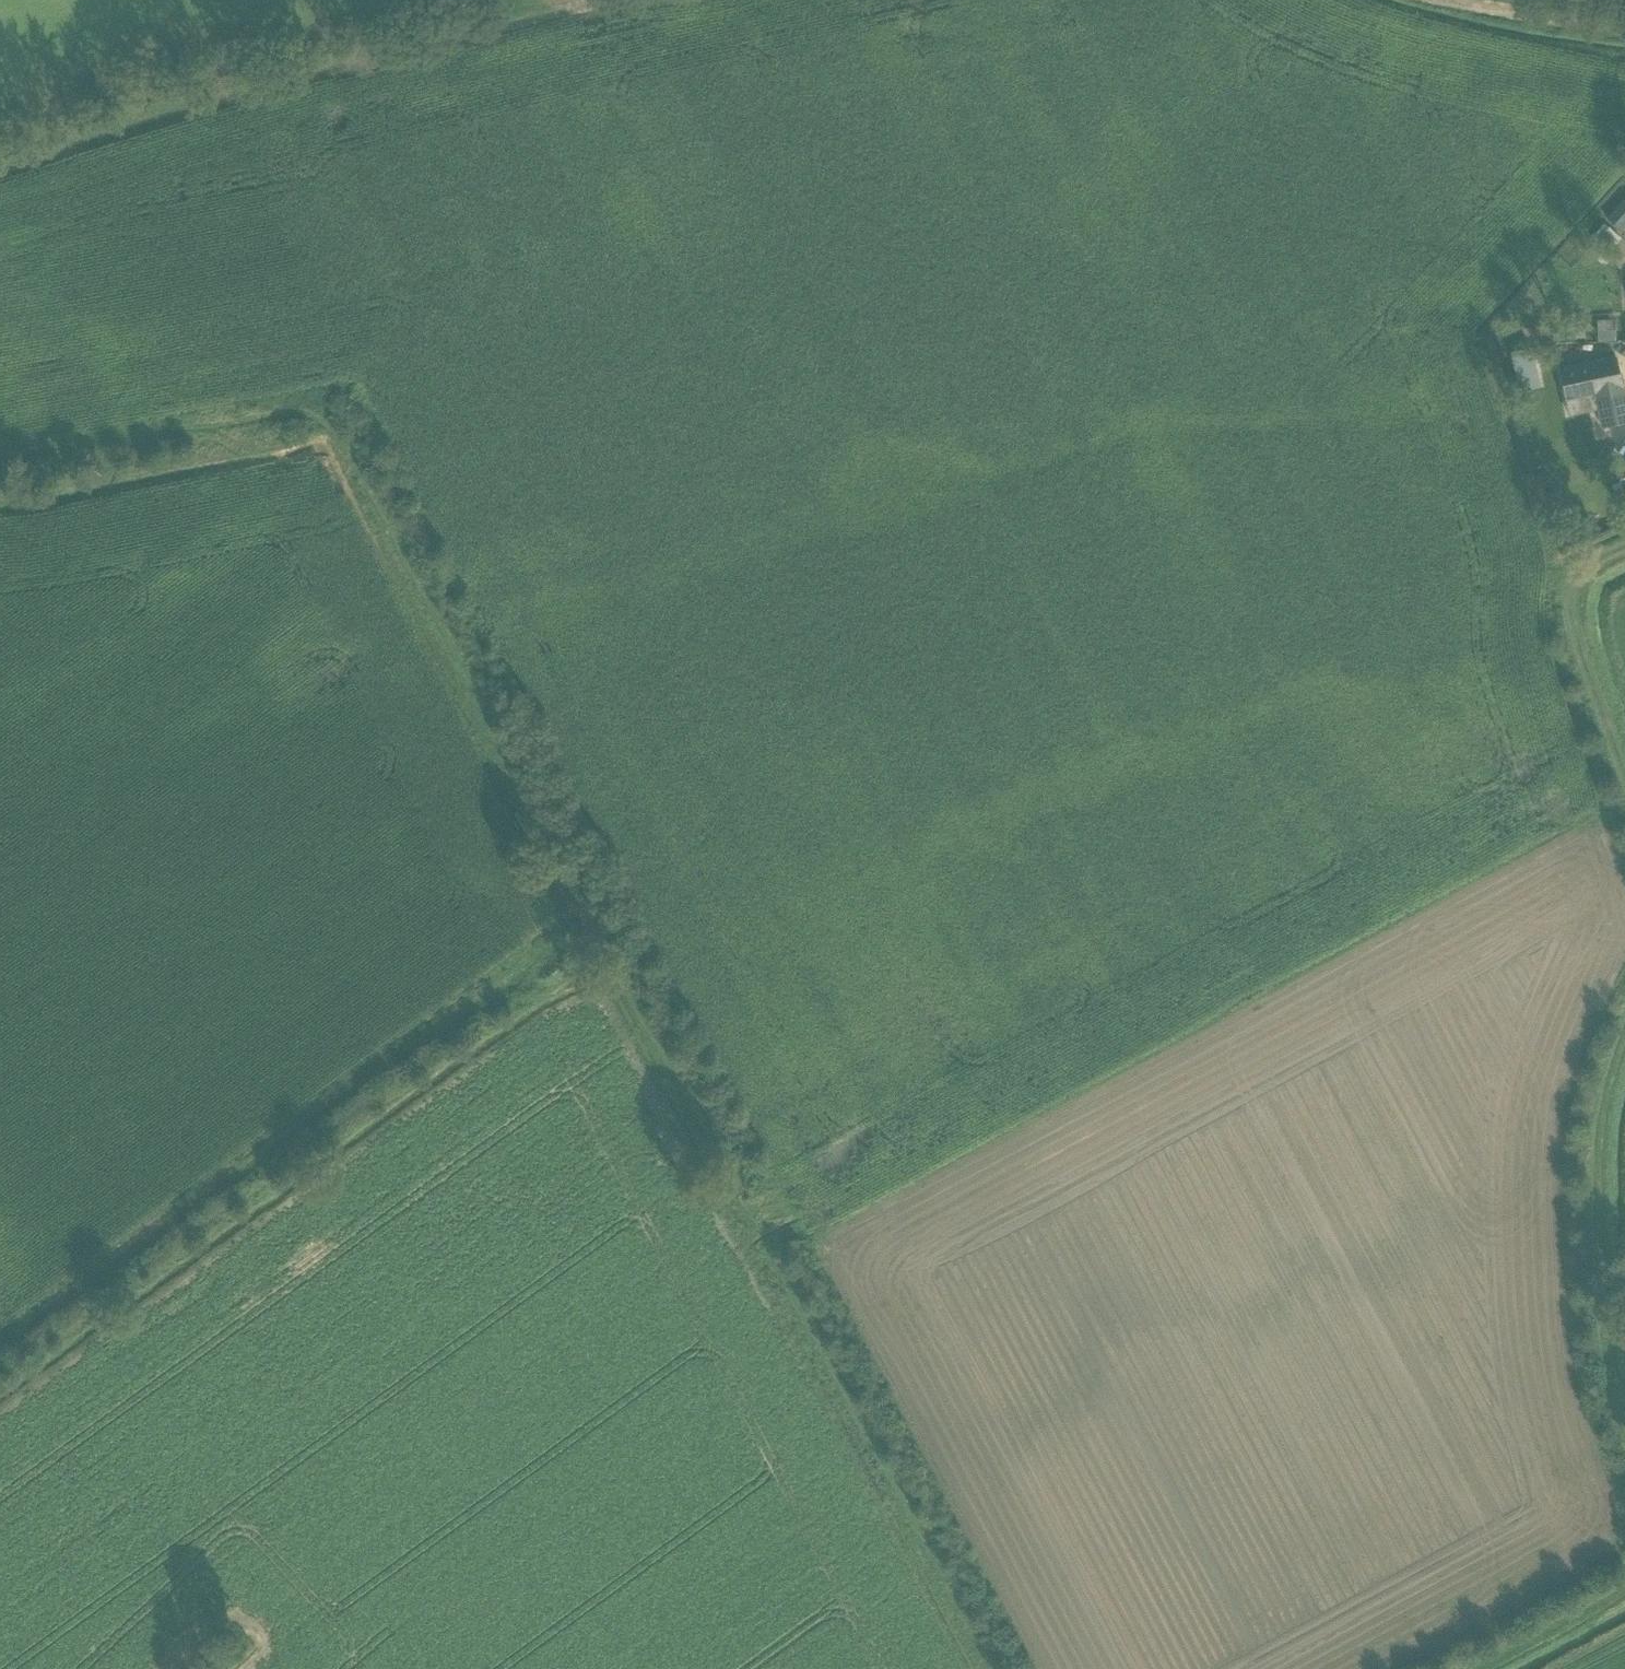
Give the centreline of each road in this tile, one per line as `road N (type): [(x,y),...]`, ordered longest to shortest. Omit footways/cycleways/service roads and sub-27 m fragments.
road 1 (track): [(0,157),(605,0)]
road 2 (track): [(1459,0),(1624,31)]

